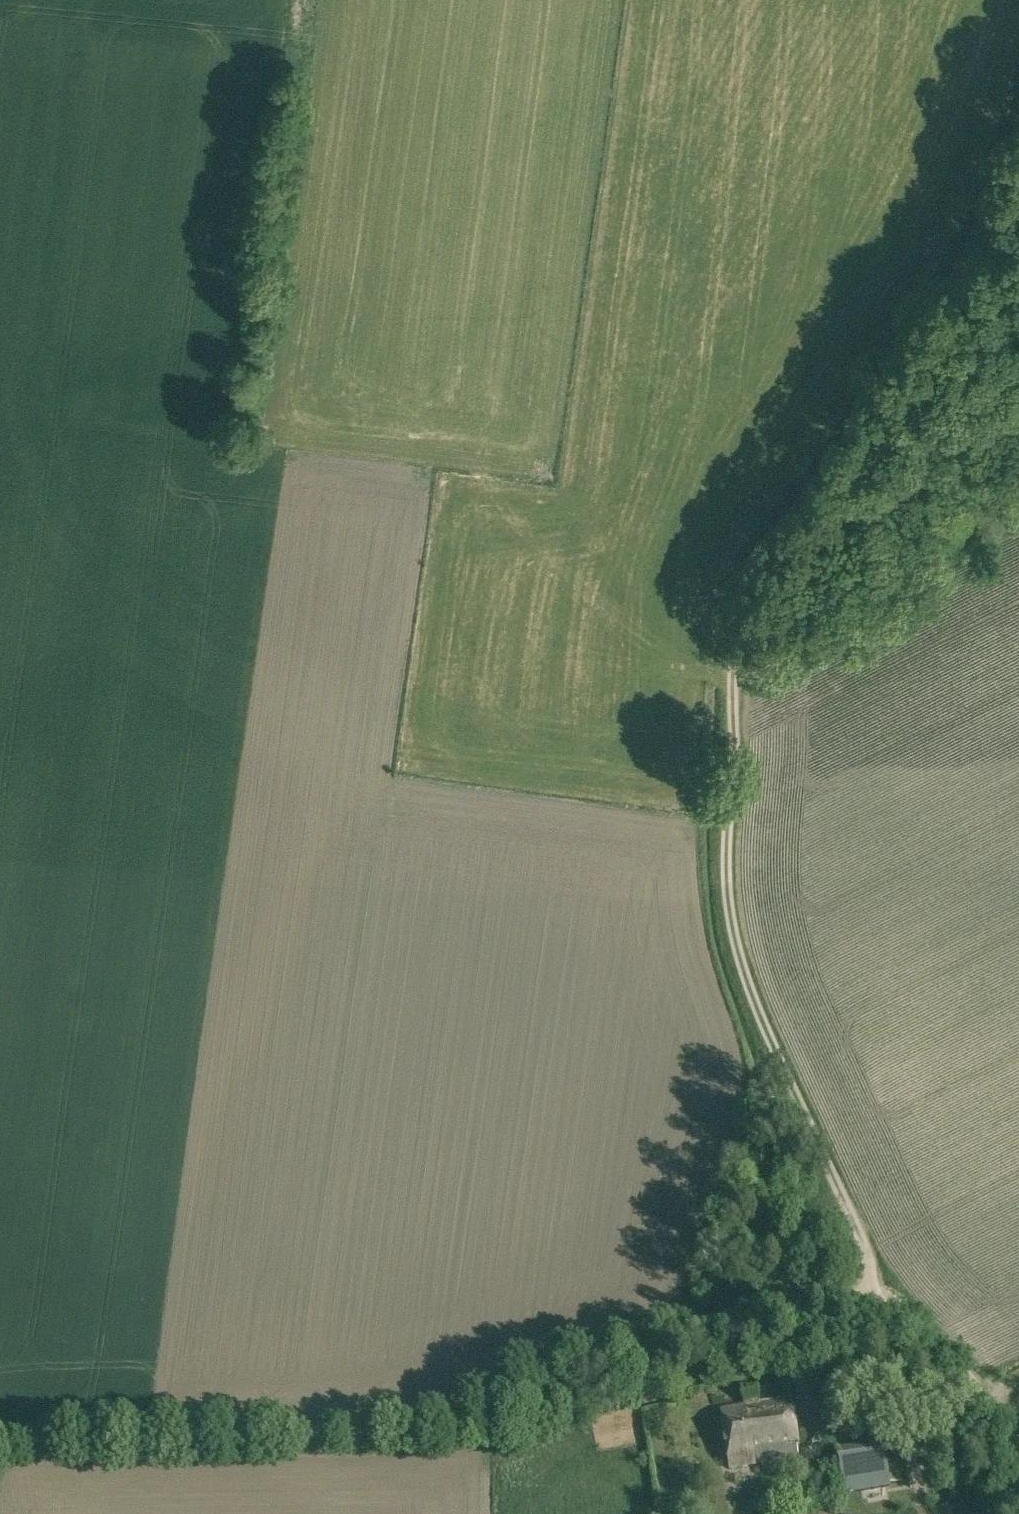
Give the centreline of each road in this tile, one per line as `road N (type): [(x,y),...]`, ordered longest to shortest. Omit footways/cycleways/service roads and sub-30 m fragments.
road 1 (track): [(866,1306),(857,1249),(737,934),(728,816),(740,626),(756,578),(945,322),(1018,152)]
road 2 (unclassified): [(1018,1463),(957,1371),(903,1325),(866,1306),(828,1304),(783,1307),(647,1343),(392,1423),(310,1434),(27,1435),(0,1444)]

